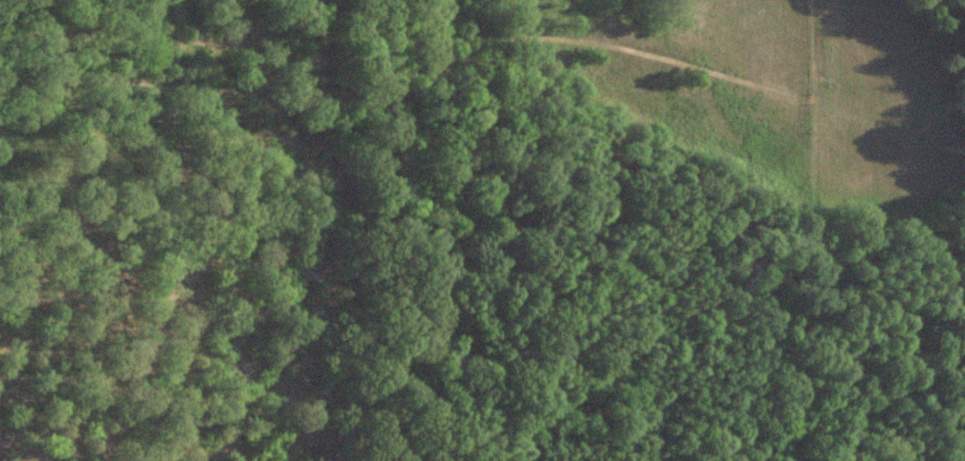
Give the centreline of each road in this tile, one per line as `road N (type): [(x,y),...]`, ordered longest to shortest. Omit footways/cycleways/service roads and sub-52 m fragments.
road 1 (track): [(430,77),(483,43),(552,37),(659,55),(814,102)]
road 2 (track): [(447,0),(430,77),(359,179),(357,198),(420,286)]
road 3 (track): [(420,286),(473,460)]
road 4 (track): [(814,102),(964,145)]

